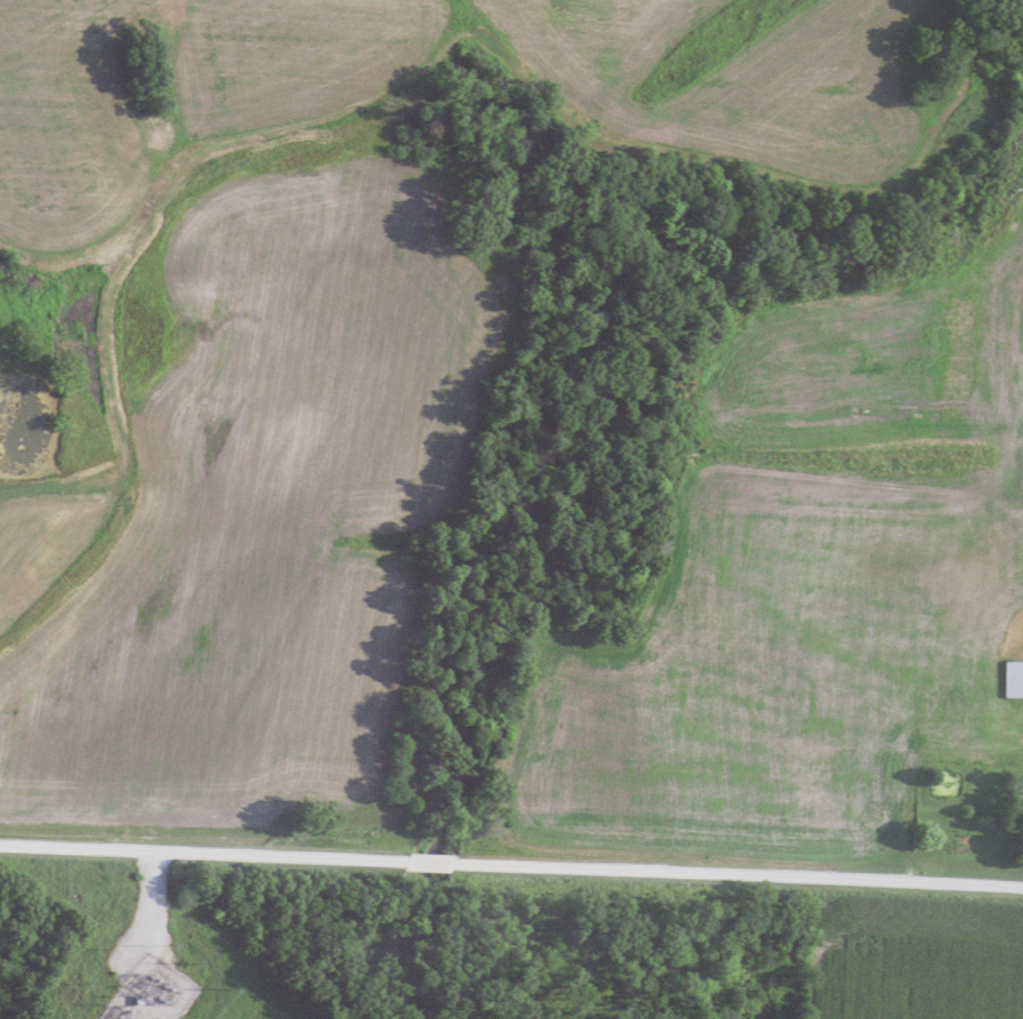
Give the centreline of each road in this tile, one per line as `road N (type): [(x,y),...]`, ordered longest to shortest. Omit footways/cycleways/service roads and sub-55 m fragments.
road 1 (residential): [(1022,886),(0,849)]

